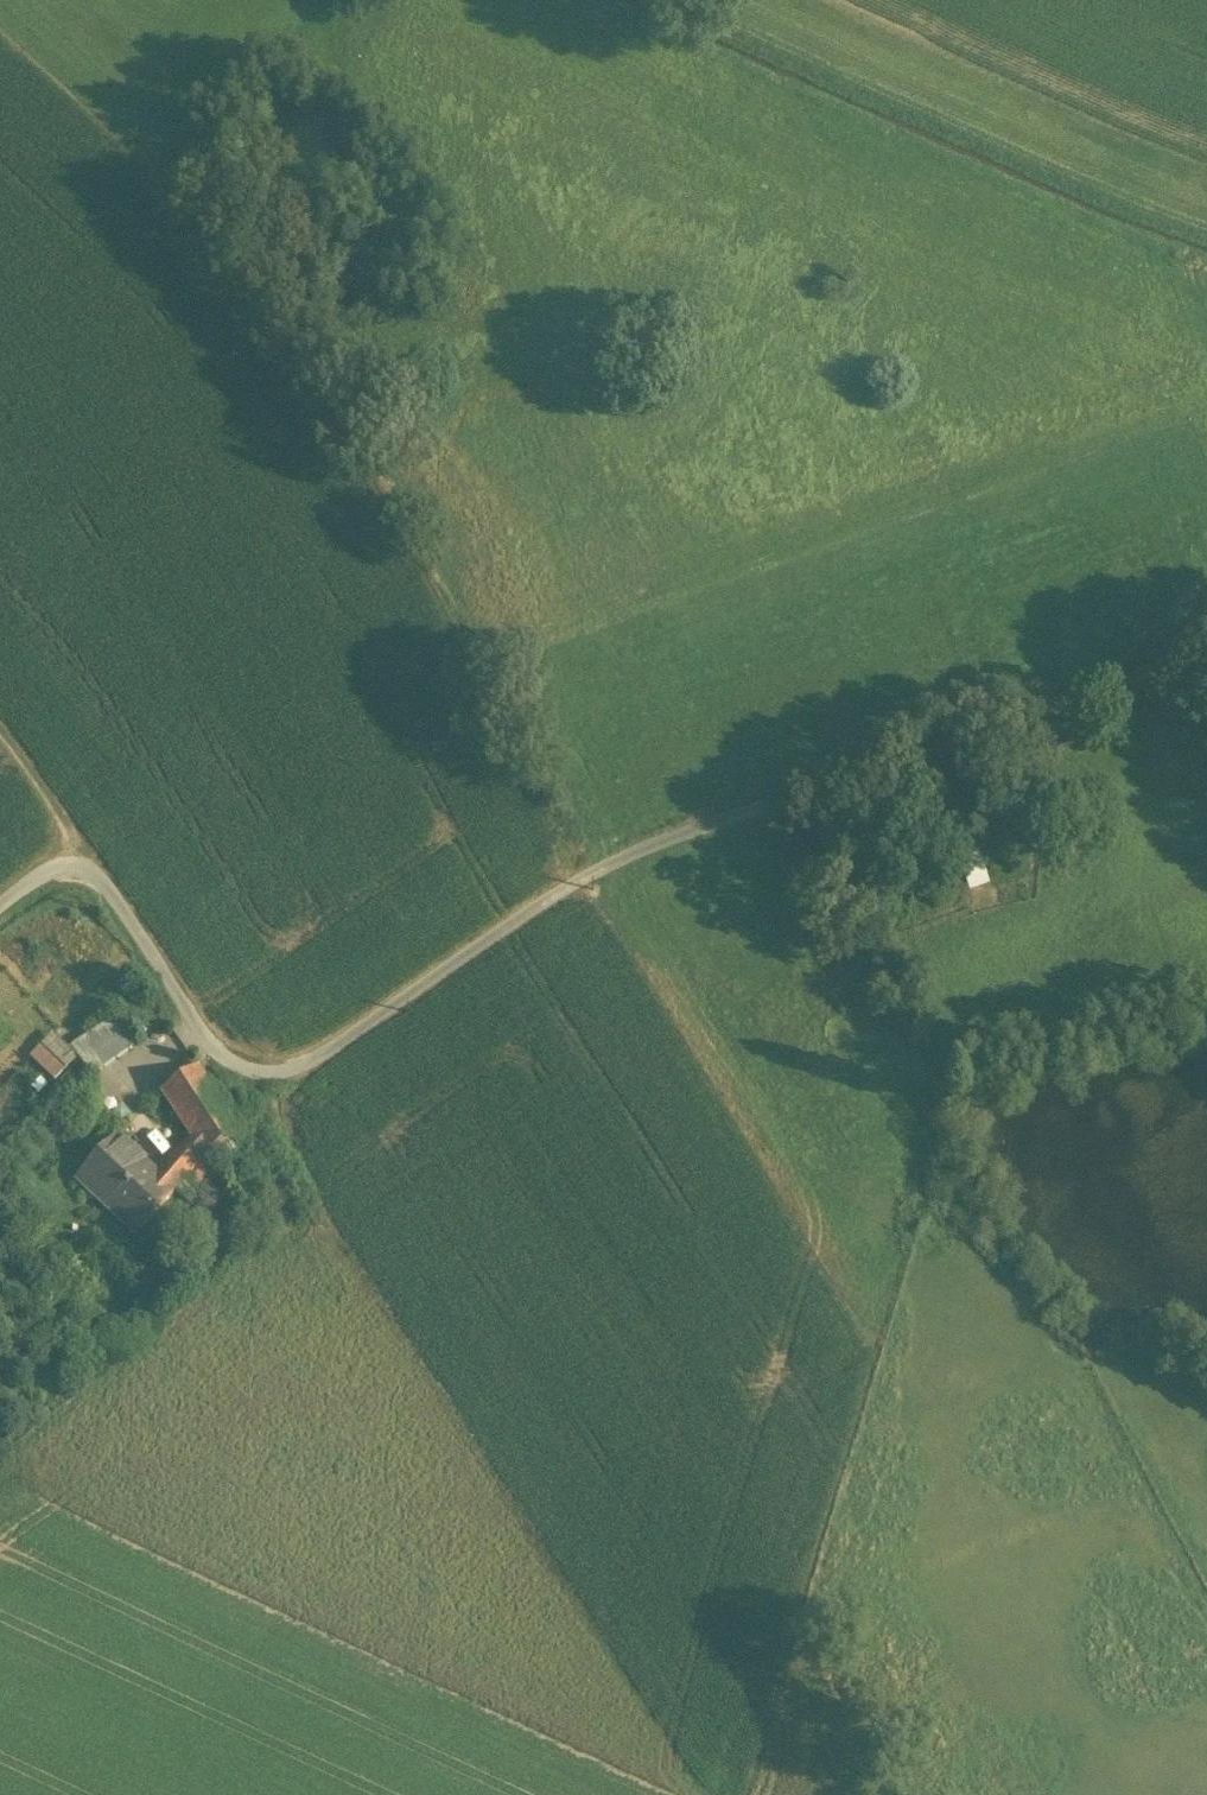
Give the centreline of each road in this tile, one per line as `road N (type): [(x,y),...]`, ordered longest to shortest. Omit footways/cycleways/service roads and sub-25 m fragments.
road 1 (unclassified): [(1206,646),(601,865),(321,1063),(261,1071),(211,1044),(112,892),(81,868),(25,885),(0,906)]
road 2 (track): [(81,868),(69,823),(0,734)]

